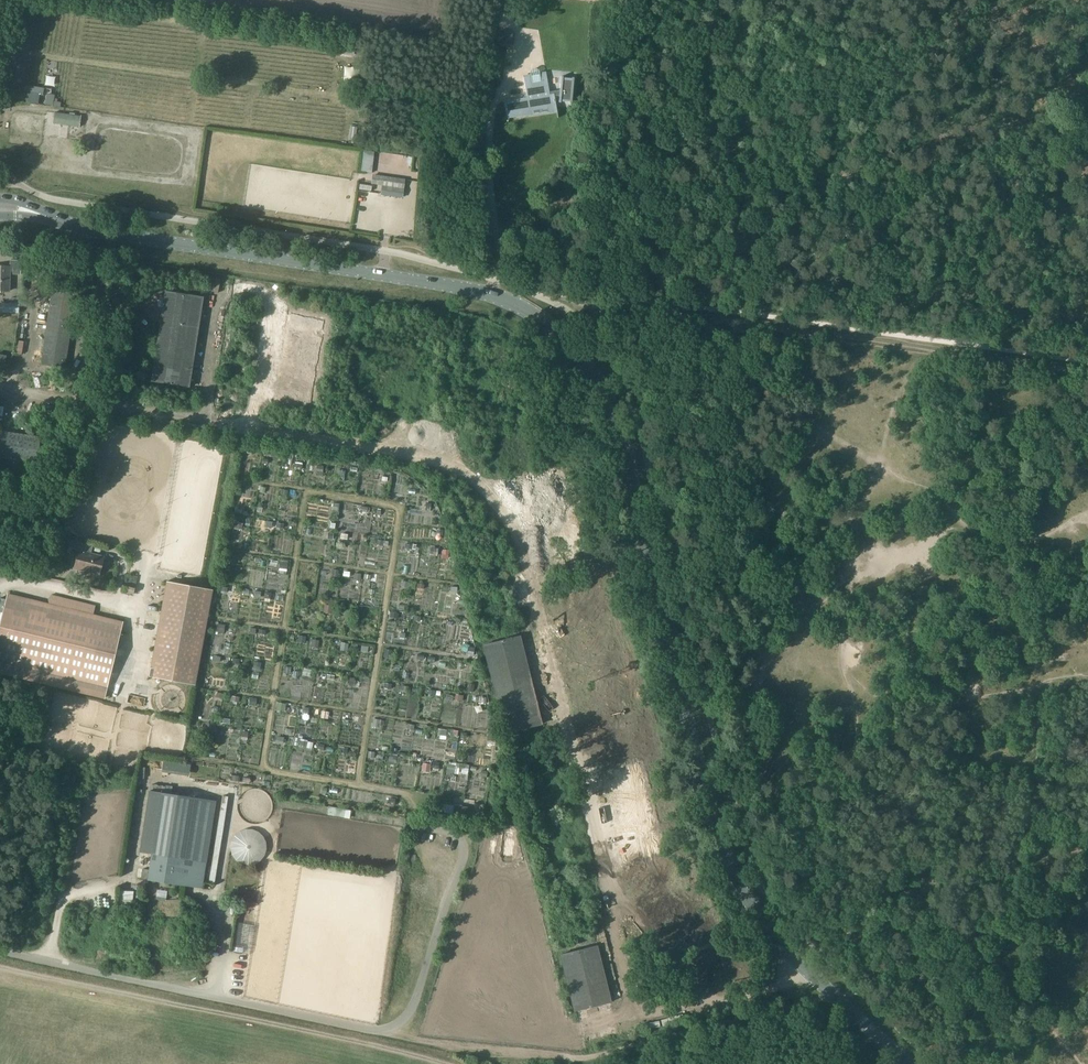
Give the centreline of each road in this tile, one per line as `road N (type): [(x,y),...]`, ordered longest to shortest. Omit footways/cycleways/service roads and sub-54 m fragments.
road 1 (secondary): [(905,1063),(791,955),(725,855),(618,453),(595,384),(563,338),(493,295),(455,286),(186,249),(0,210)]
road 2 (track): [(0,390),(437,461),(476,484),(507,518),(528,572),(587,826),(603,884),(632,931),(682,982),(703,992),(797,961)]
road 3 (unclassified): [(0,951),(389,1028),(410,1011),(466,853),(457,834),(410,826),(407,794)]
road 4 (track): [(480,805),(266,768),(304,491)]
road 5 (track): [(376,1030),(463,1051),(579,1056),(826,990)]
road 6 (track): [(448,1063),(0,967)]
road 7 (track): [(233,478),(399,510),(356,785)]
road 8 (track): [(252,432),(272,325),(271,298),(257,289),(221,294),(212,312),(196,422)]
road 9 (track): [(197,685),(486,732)]
road 10 (track): [(209,615),(466,658)]
road 11 (track): [(221,548),(446,583)]
road 12 (track): [(603,884),(633,1014),(703,992)]
road 13 (track): [(45,961),(67,895),(108,882),(146,882)]

